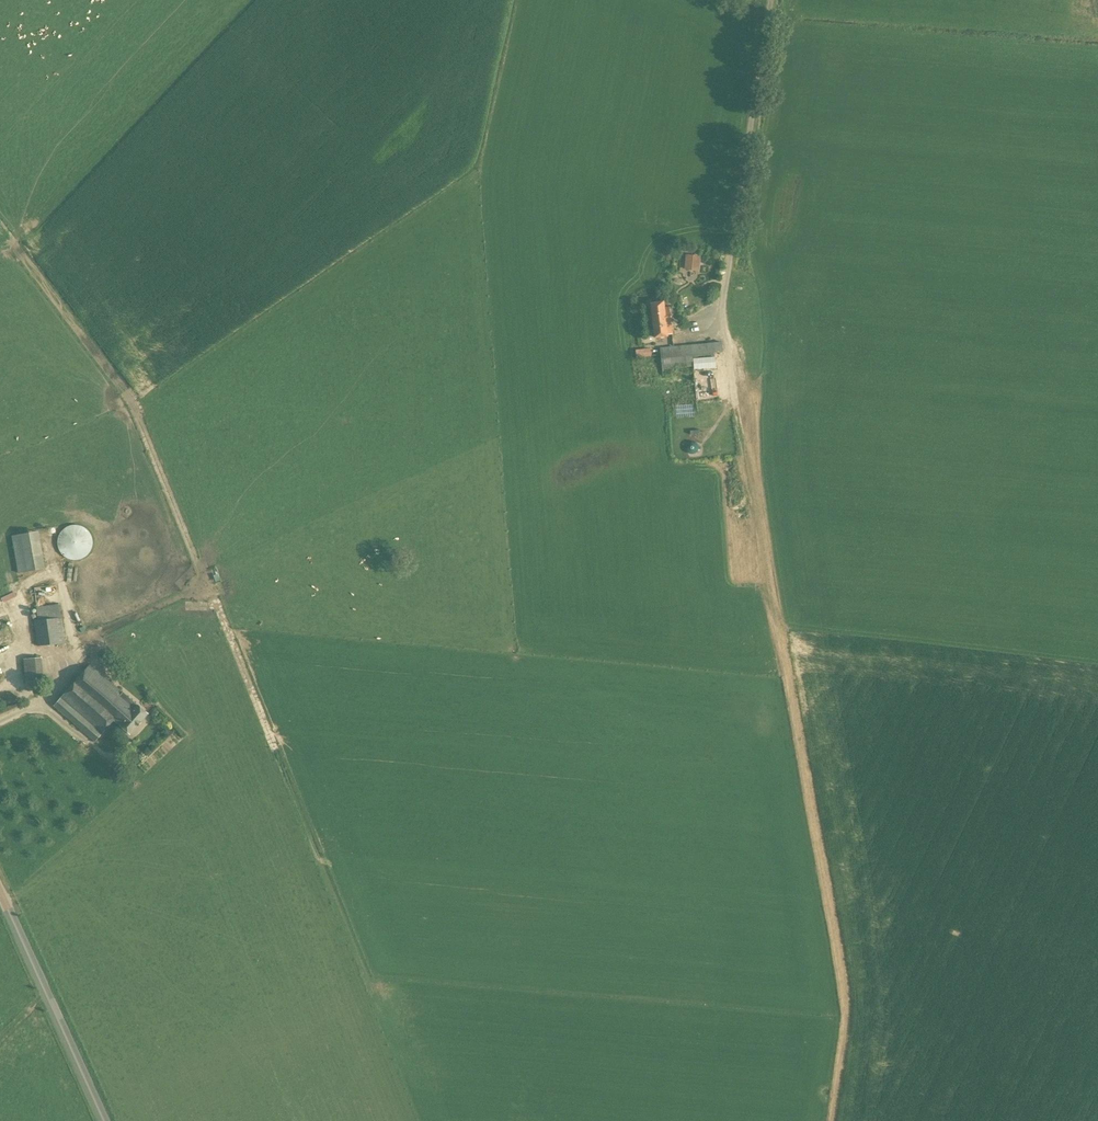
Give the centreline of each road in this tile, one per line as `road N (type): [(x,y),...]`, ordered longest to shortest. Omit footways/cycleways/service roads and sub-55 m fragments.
road 1 (unclassified): [(721,293),(770,0)]
road 2 (tertiary): [(107,1120),(0,898)]

